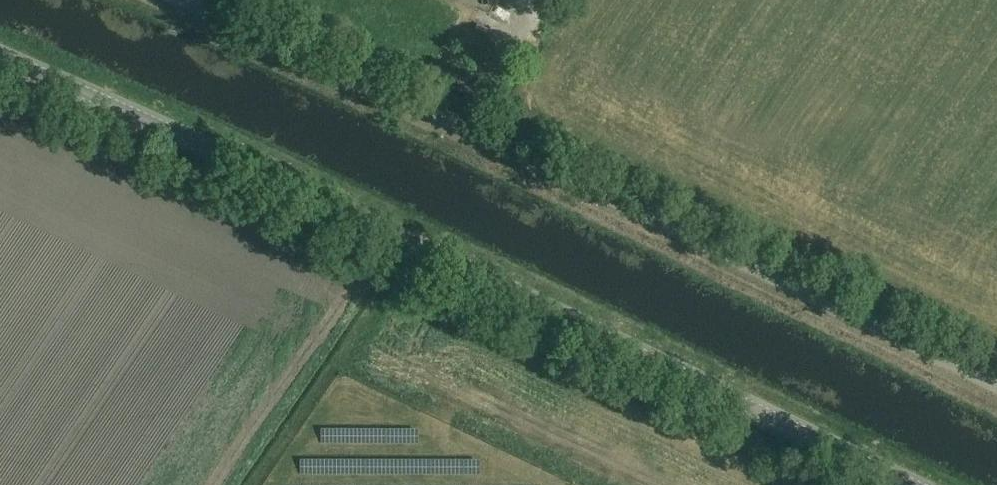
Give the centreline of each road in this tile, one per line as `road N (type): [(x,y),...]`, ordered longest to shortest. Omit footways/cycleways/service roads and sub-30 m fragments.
road 1 (tertiary): [(909,484),(299,190),(0,57)]
road 2 (unclassified): [(996,386),(180,0)]

